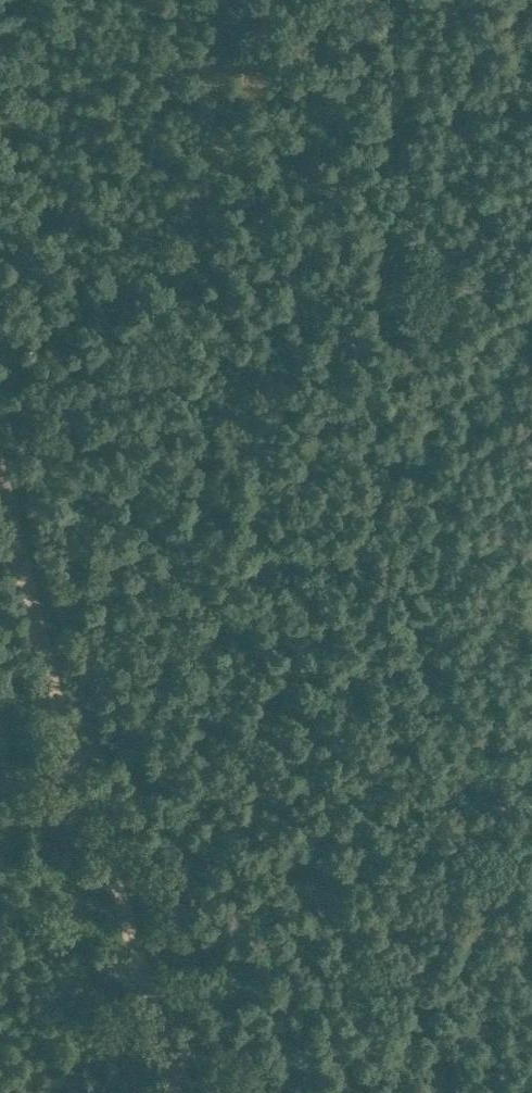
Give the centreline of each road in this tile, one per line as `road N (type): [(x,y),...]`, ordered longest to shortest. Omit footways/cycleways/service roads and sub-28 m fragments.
road 1 (track): [(186,1092),(0,444)]

